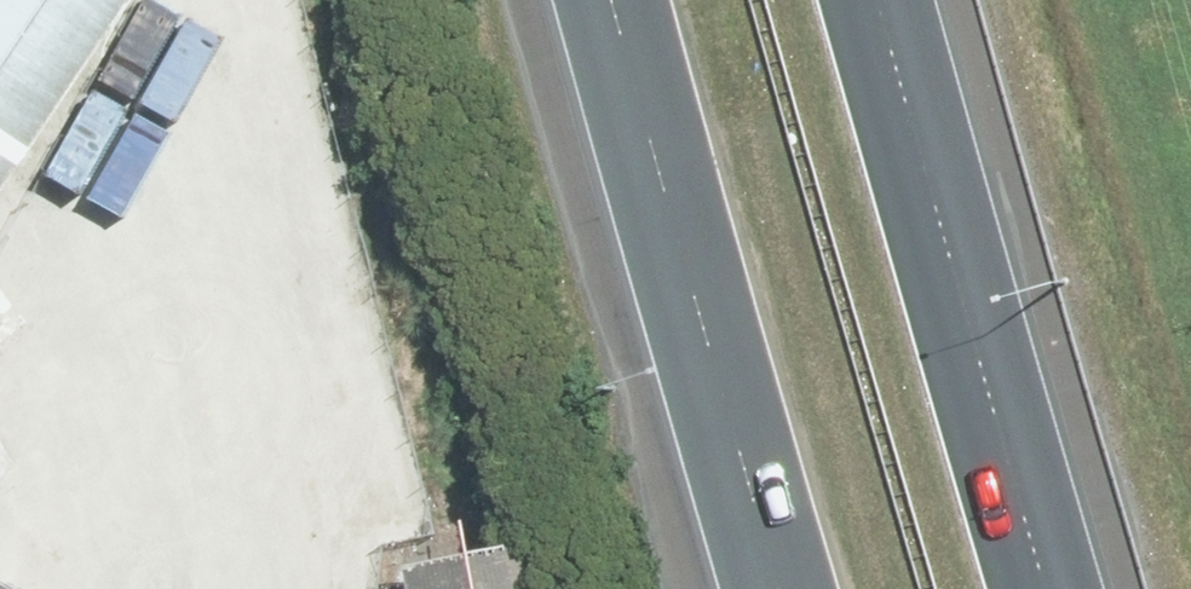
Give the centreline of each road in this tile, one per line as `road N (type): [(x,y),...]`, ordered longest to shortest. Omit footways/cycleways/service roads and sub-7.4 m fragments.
road 1 (motorway): [(631,588),(445,0)]
road 2 (motorway): [(891,0),(1052,588)]
road 3 (motorway): [(783,588),(628,0)]
road 4 (motorway): [(659,588),(541,0)]
road 5 (motorway): [(853,0),(895,271),(966,588)]
road 6 (motorway): [(973,0),(1064,588)]

